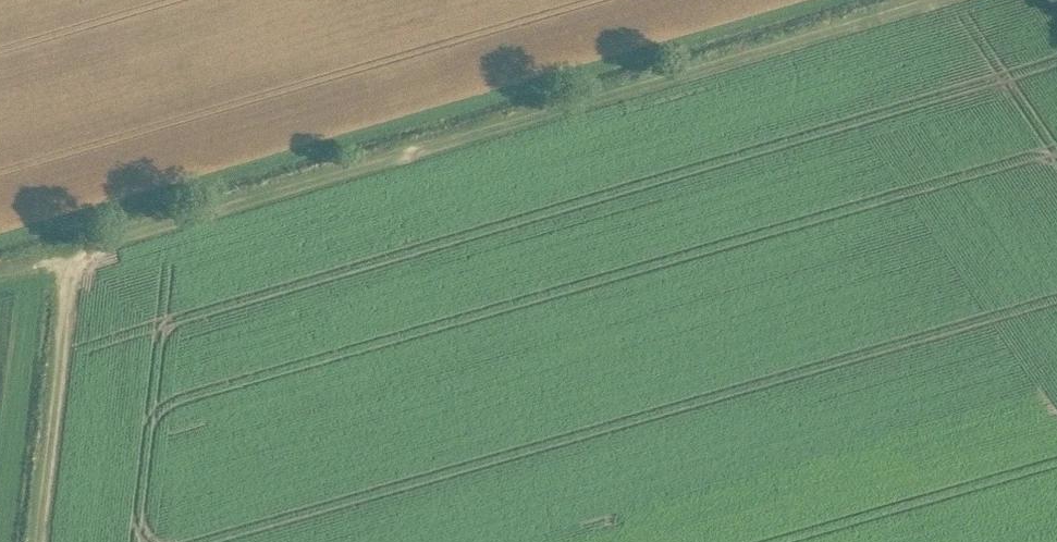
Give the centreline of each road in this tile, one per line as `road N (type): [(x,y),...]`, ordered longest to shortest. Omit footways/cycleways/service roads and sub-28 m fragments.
road 1 (track): [(925,0),(71,261),(35,541)]

